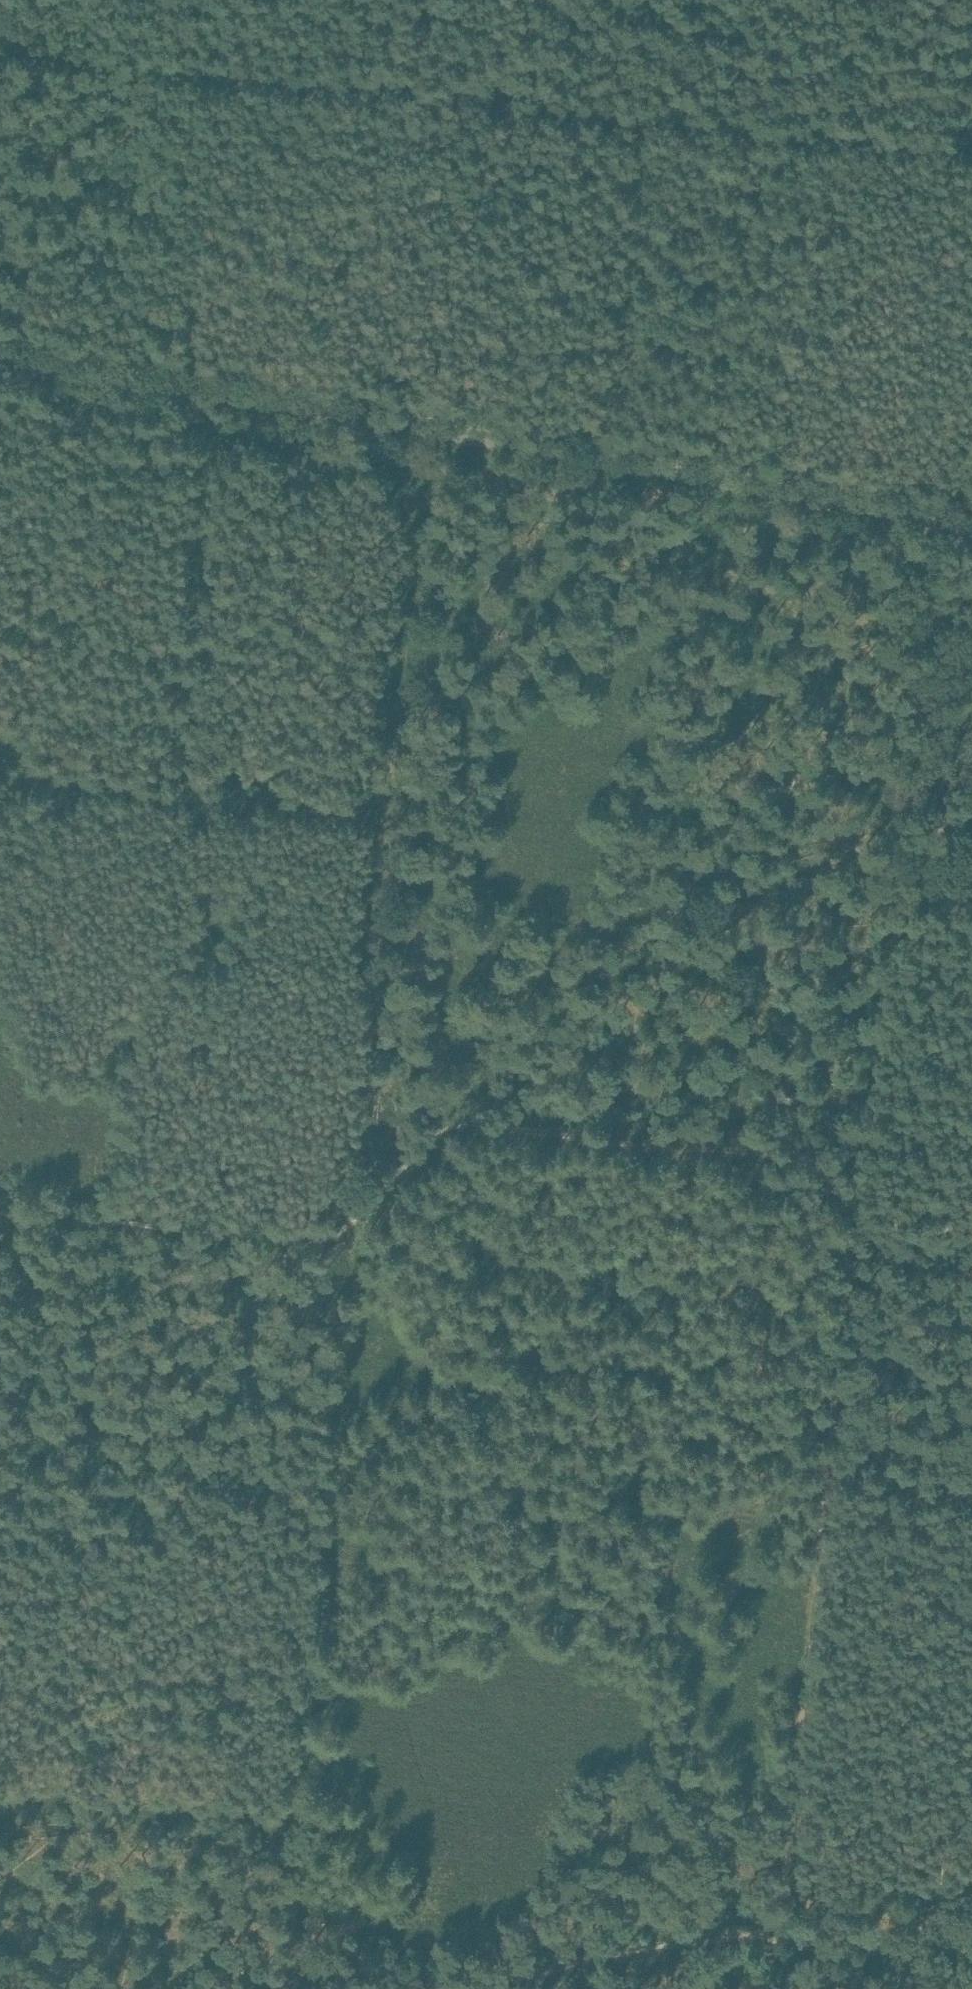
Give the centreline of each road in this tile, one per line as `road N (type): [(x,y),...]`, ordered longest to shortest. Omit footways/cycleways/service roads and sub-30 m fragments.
road 1 (track): [(0,321),(971,493)]

